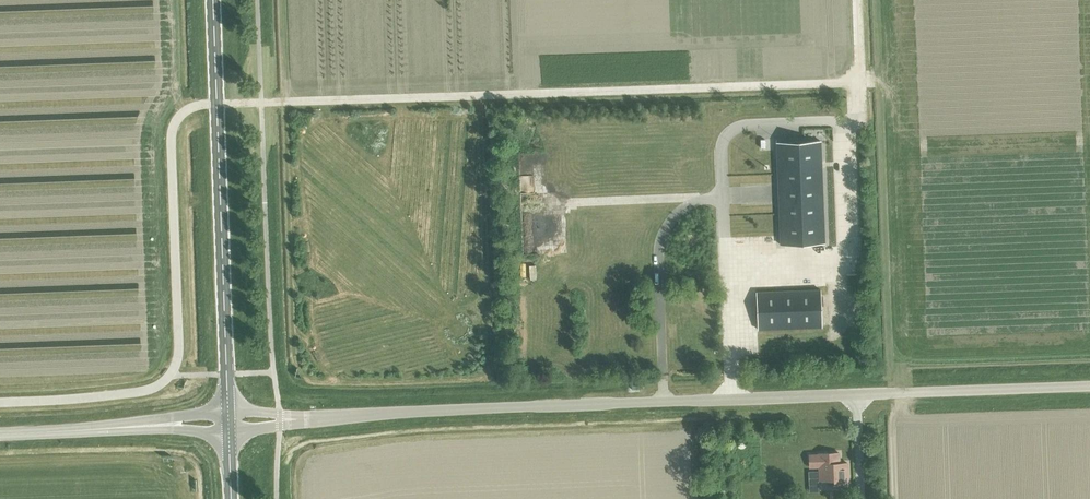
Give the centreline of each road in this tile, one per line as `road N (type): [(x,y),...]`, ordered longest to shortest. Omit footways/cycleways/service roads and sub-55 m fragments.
road 1 (track): [(169,374),(178,346),(170,137),(192,107),(859,82),(857,0)]
road 2 (unclassified): [(320,419),(1089,387)]
road 3 (secondary): [(229,411),(213,0)]
road 4 (tertiary): [(229,411),(42,433)]
road 5 (tertiary): [(42,433),(229,432)]

